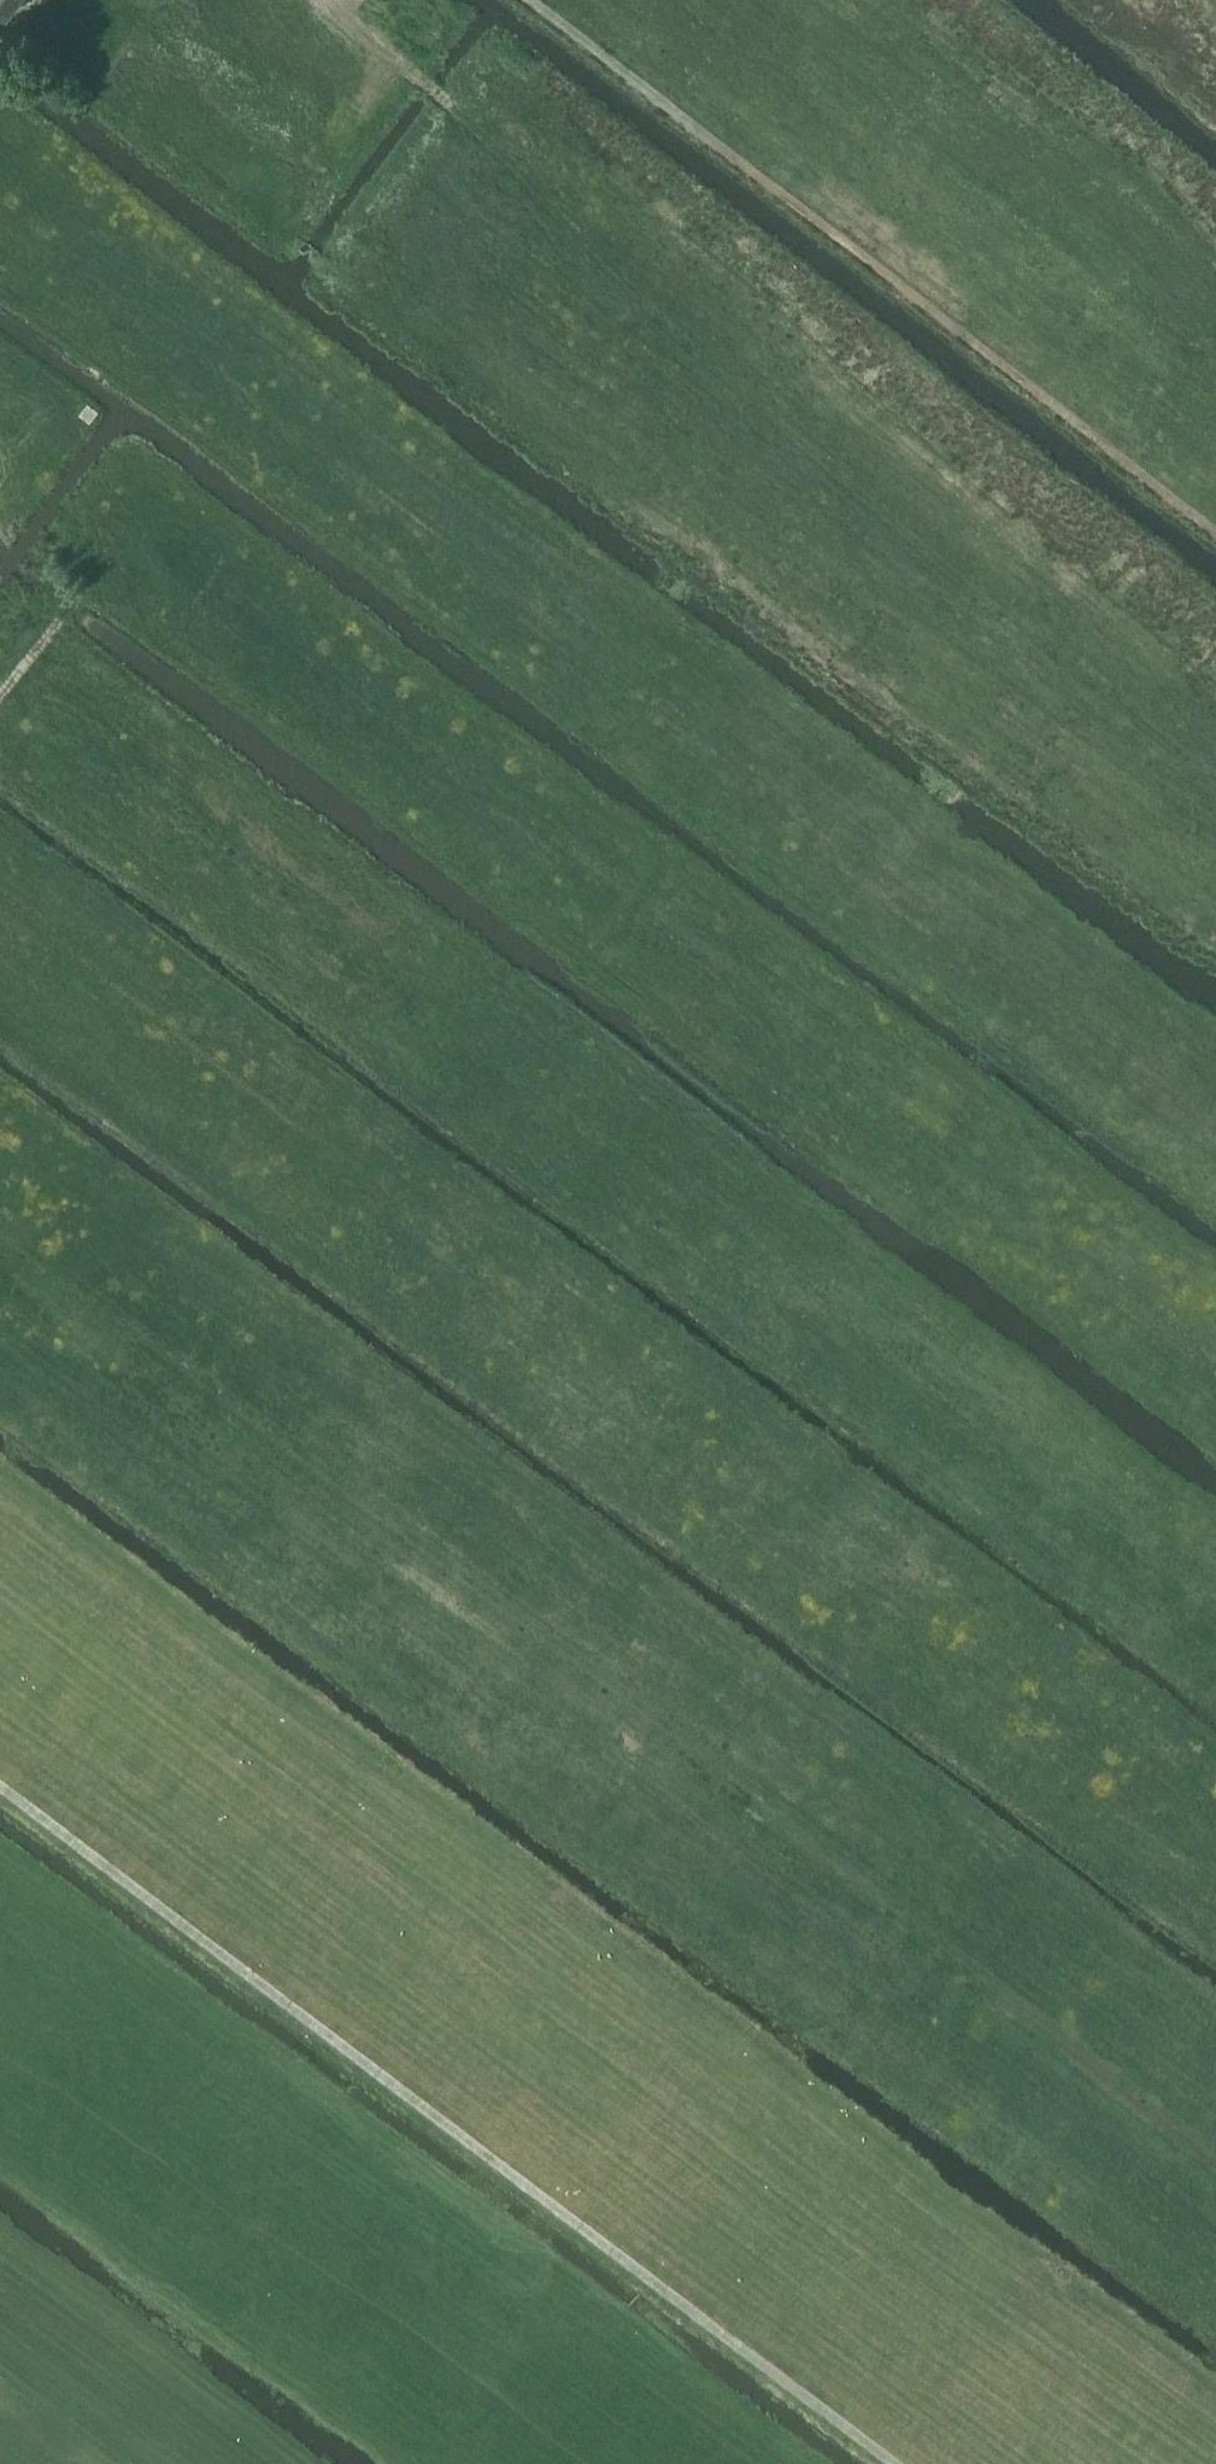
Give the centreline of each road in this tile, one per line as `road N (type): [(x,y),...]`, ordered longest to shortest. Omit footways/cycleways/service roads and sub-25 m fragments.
road 1 (track): [(0,1788),(897,2463)]
road 2 (track): [(475,128),(388,60),(340,0)]

